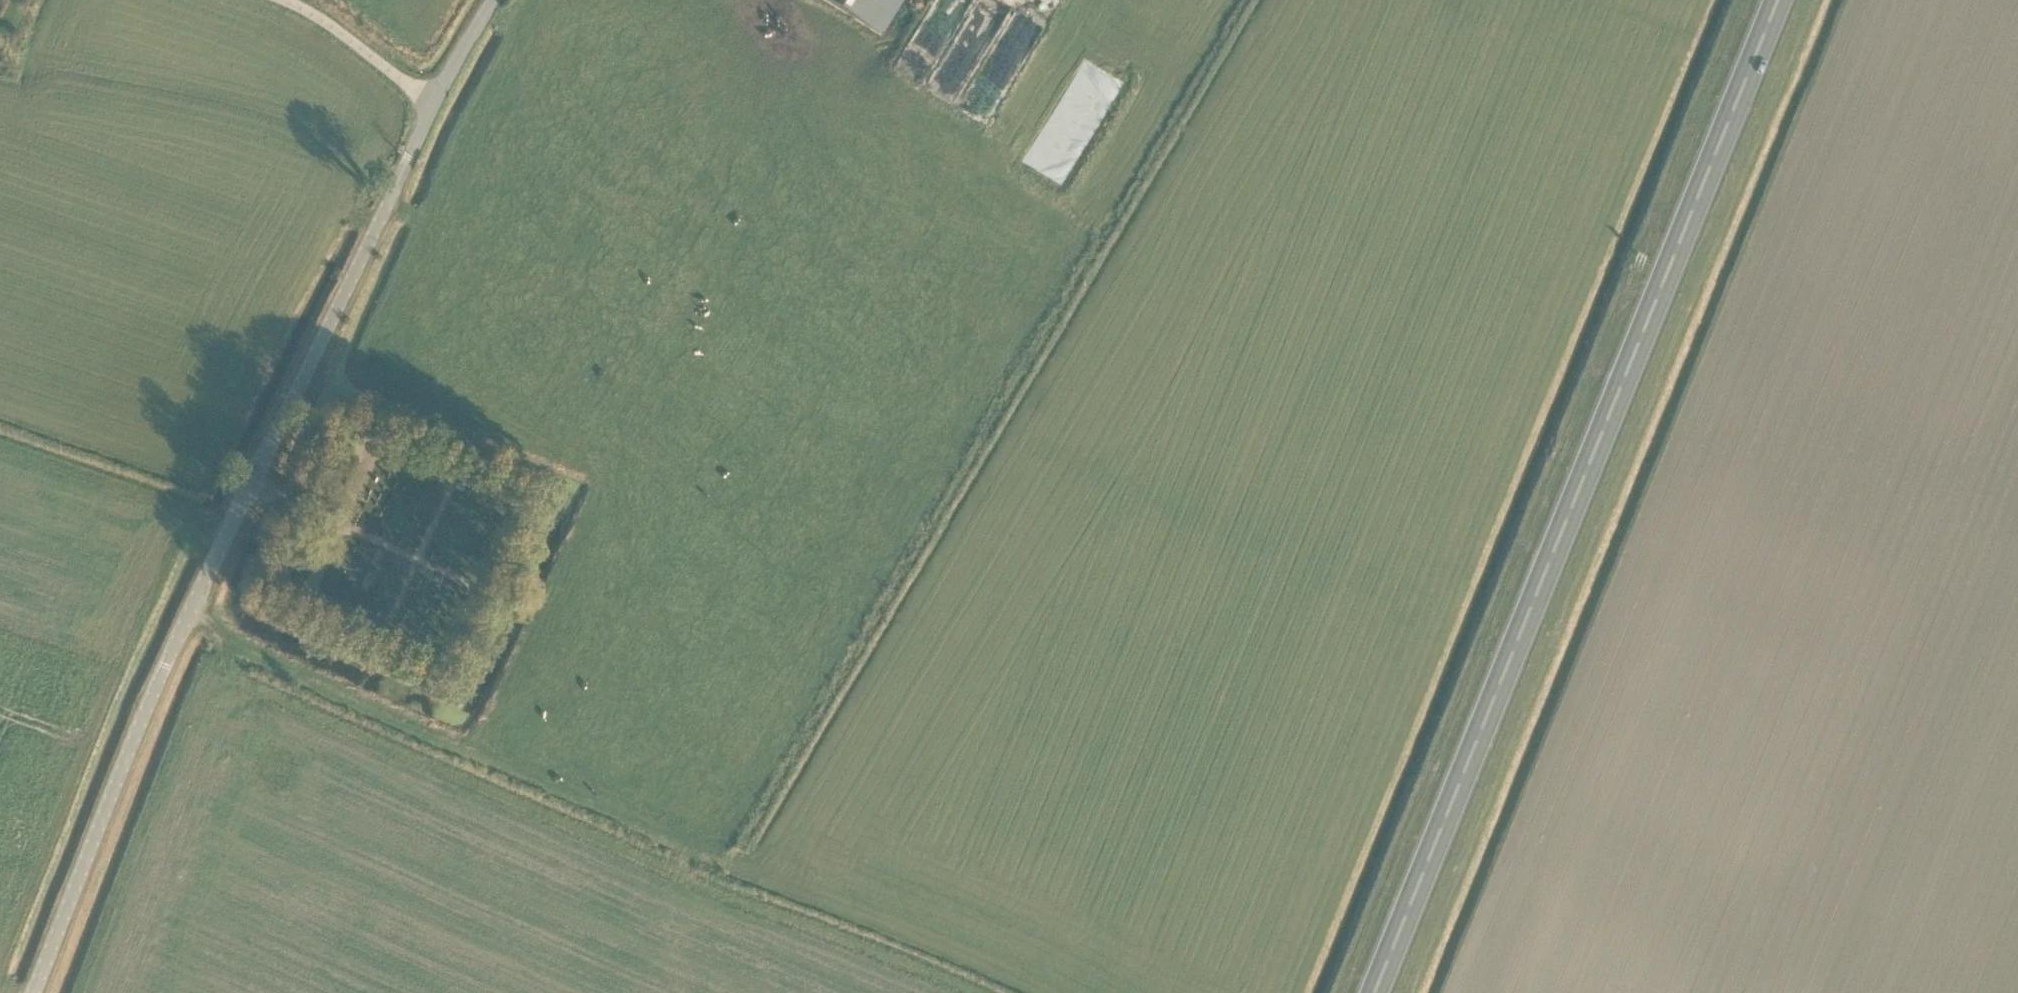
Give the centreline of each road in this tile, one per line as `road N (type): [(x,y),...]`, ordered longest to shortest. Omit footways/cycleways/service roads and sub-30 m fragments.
road 1 (tertiary): [(32,992),(199,591),(433,104),(495,0)]
road 2 (trunk): [(1375,992),(1779,0)]

